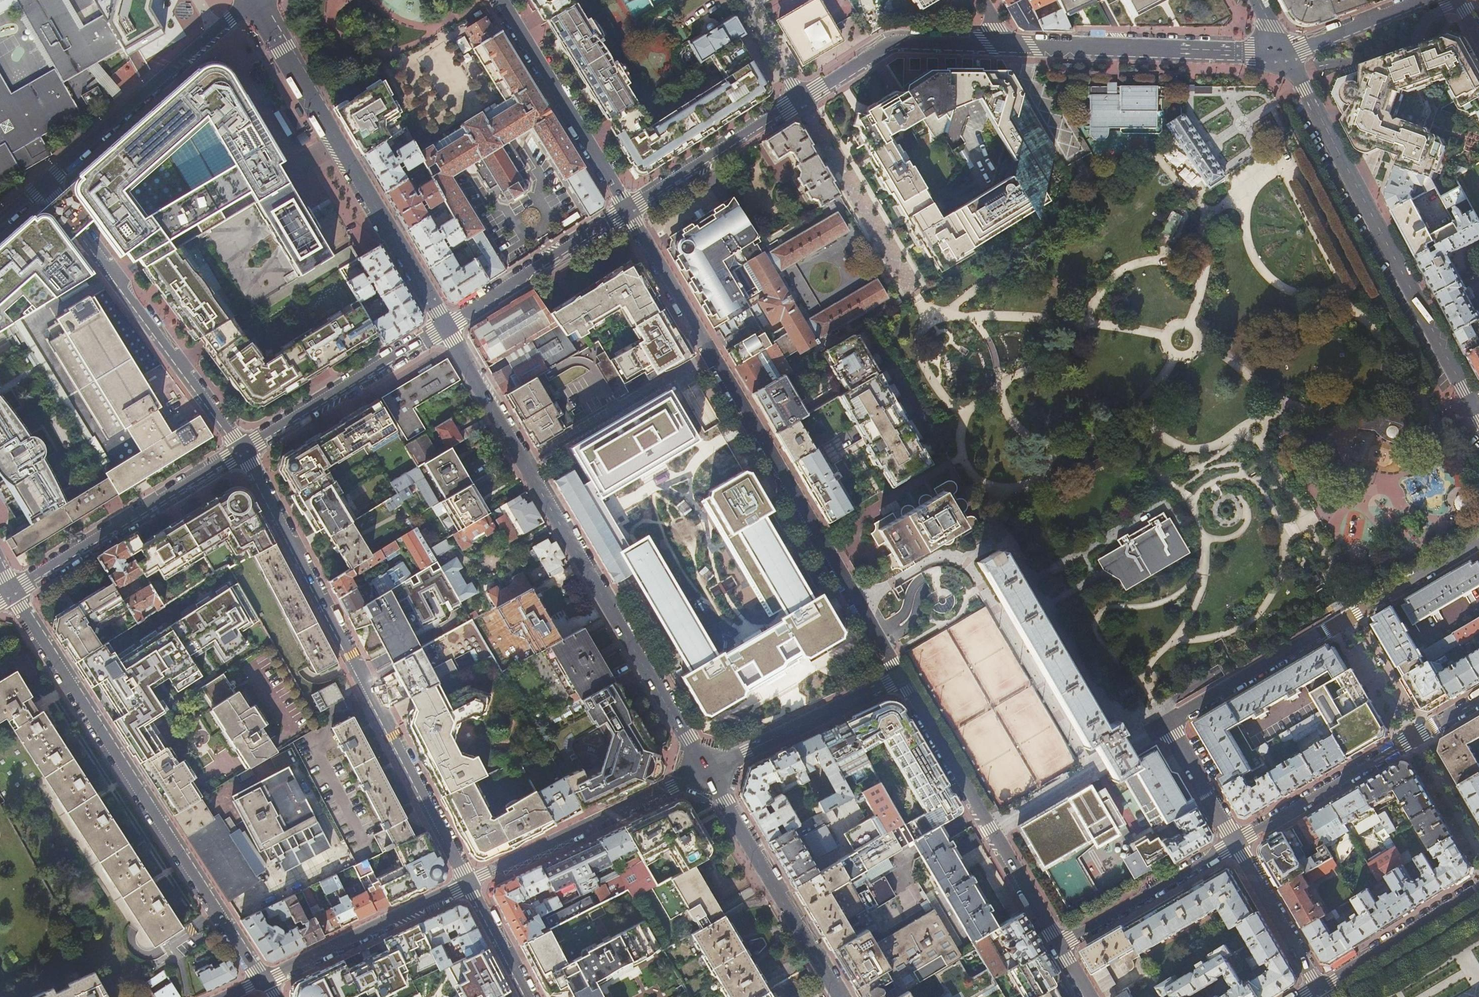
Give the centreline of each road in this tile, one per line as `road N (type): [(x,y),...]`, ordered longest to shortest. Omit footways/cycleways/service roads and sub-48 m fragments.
road 1 (residential): [(628,210),(899,678)]
road 2 (secondary): [(446,326),(707,770)]
road 3 (residential): [(244,452),(469,883)]
road 4 (residential): [(264,981),(12,591)]
road 5 (unclassified): [(1473,408),(1282,57)]
road 6 (secondary): [(256,0),(446,326)]
road 7 (residential): [(1235,844),(1167,727),(1343,624)]
road 8 (residential): [(47,183),(244,452)]
road 9 (residential): [(899,678),(1058,949)]
road 10 (residential): [(1005,46),(1282,57)]
road 11 (residential): [(250,0),(47,183)]
road 12 (residential): [(12,591),(244,452)]
road 13 (residential): [(707,770),(469,883)]
road 14 (secondary): [(707,770),(841,996)]
road 15 (residential): [(500,0),(628,210)]
road 16 (residential): [(244,452),(446,326)]
road 17 (residential): [(469,883),(264,981)]
road 18 (residential): [(798,99),(891,44),(1005,46)]
road 19 (residential): [(446,326),(628,210)]
road 20 (residential): [(707,770),(899,678)]
road 21 (residential): [(1414,739),(1235,844)]
road 22 (residential): [(1235,844),(1058,949)]
road 23 (residential): [(628,210),(798,99)]
road 24 (residential): [(1320,987),(1478,888)]
road 25 (residential): [(1320,987),(1235,844)]
road 26 (residential): [(1343,624),(1478,544)]
road 27 (residential): [(1282,57),(1428,0)]
road 28 (residential): [(1343,624),(1414,739)]
road 29 (residential): [(469,883),(528,996)]

